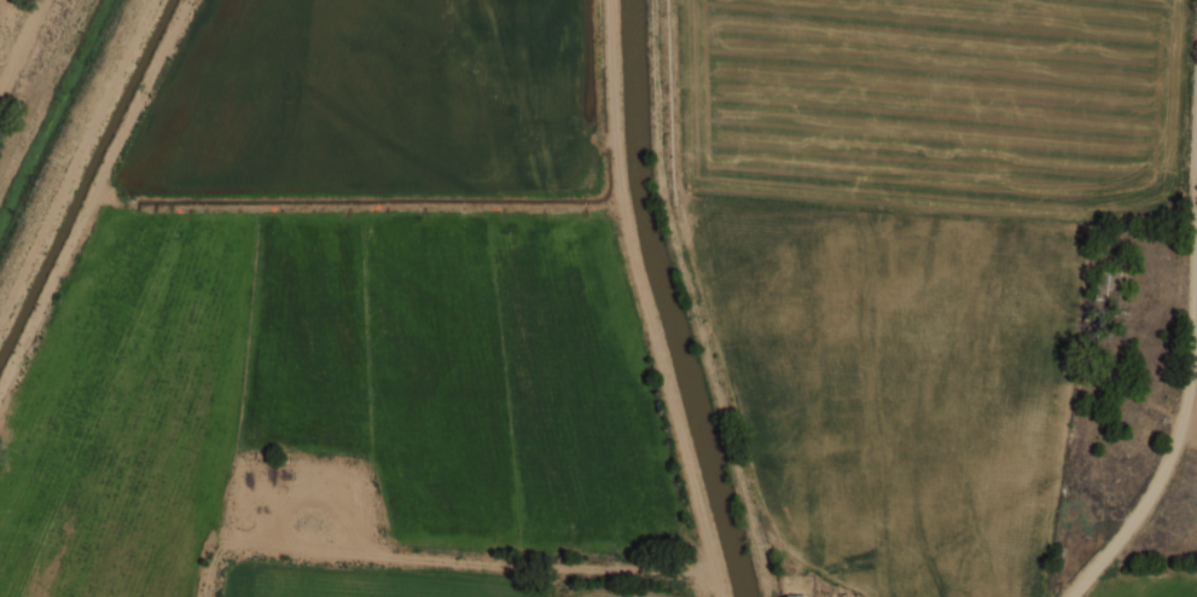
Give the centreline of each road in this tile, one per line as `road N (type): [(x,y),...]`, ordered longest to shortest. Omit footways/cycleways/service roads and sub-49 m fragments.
road 1 (residential): [(1196,352),(1193,398),(1163,481),(1073,596)]

